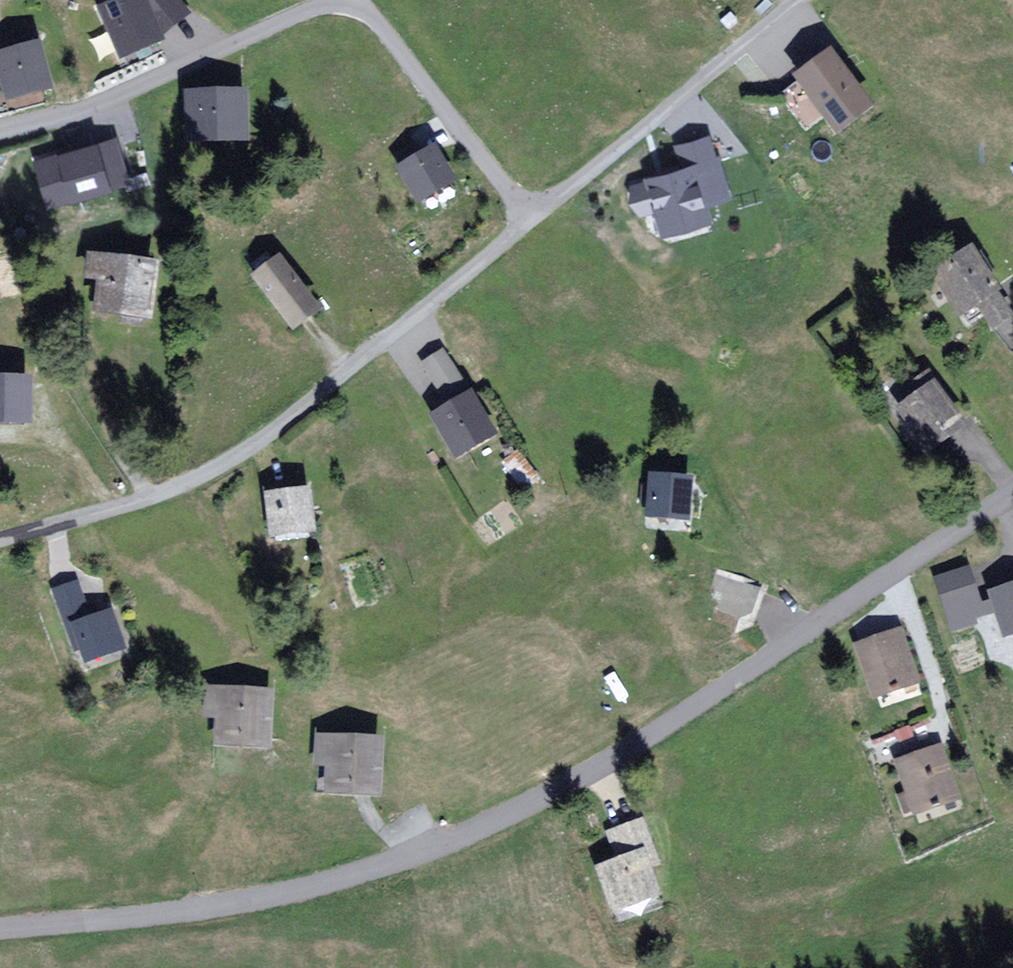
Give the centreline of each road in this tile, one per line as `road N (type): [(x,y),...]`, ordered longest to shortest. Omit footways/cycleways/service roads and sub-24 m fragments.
road 1 (residential): [(1012,494),(612,760),(425,858),(210,911),(0,933)]
road 2 (residential): [(538,222),(377,20),(354,8),(327,8),(78,119),(0,141)]
road 3 (residential): [(538,222),(225,465),(0,543)]
road 4 (residential): [(801,0),(538,222)]

